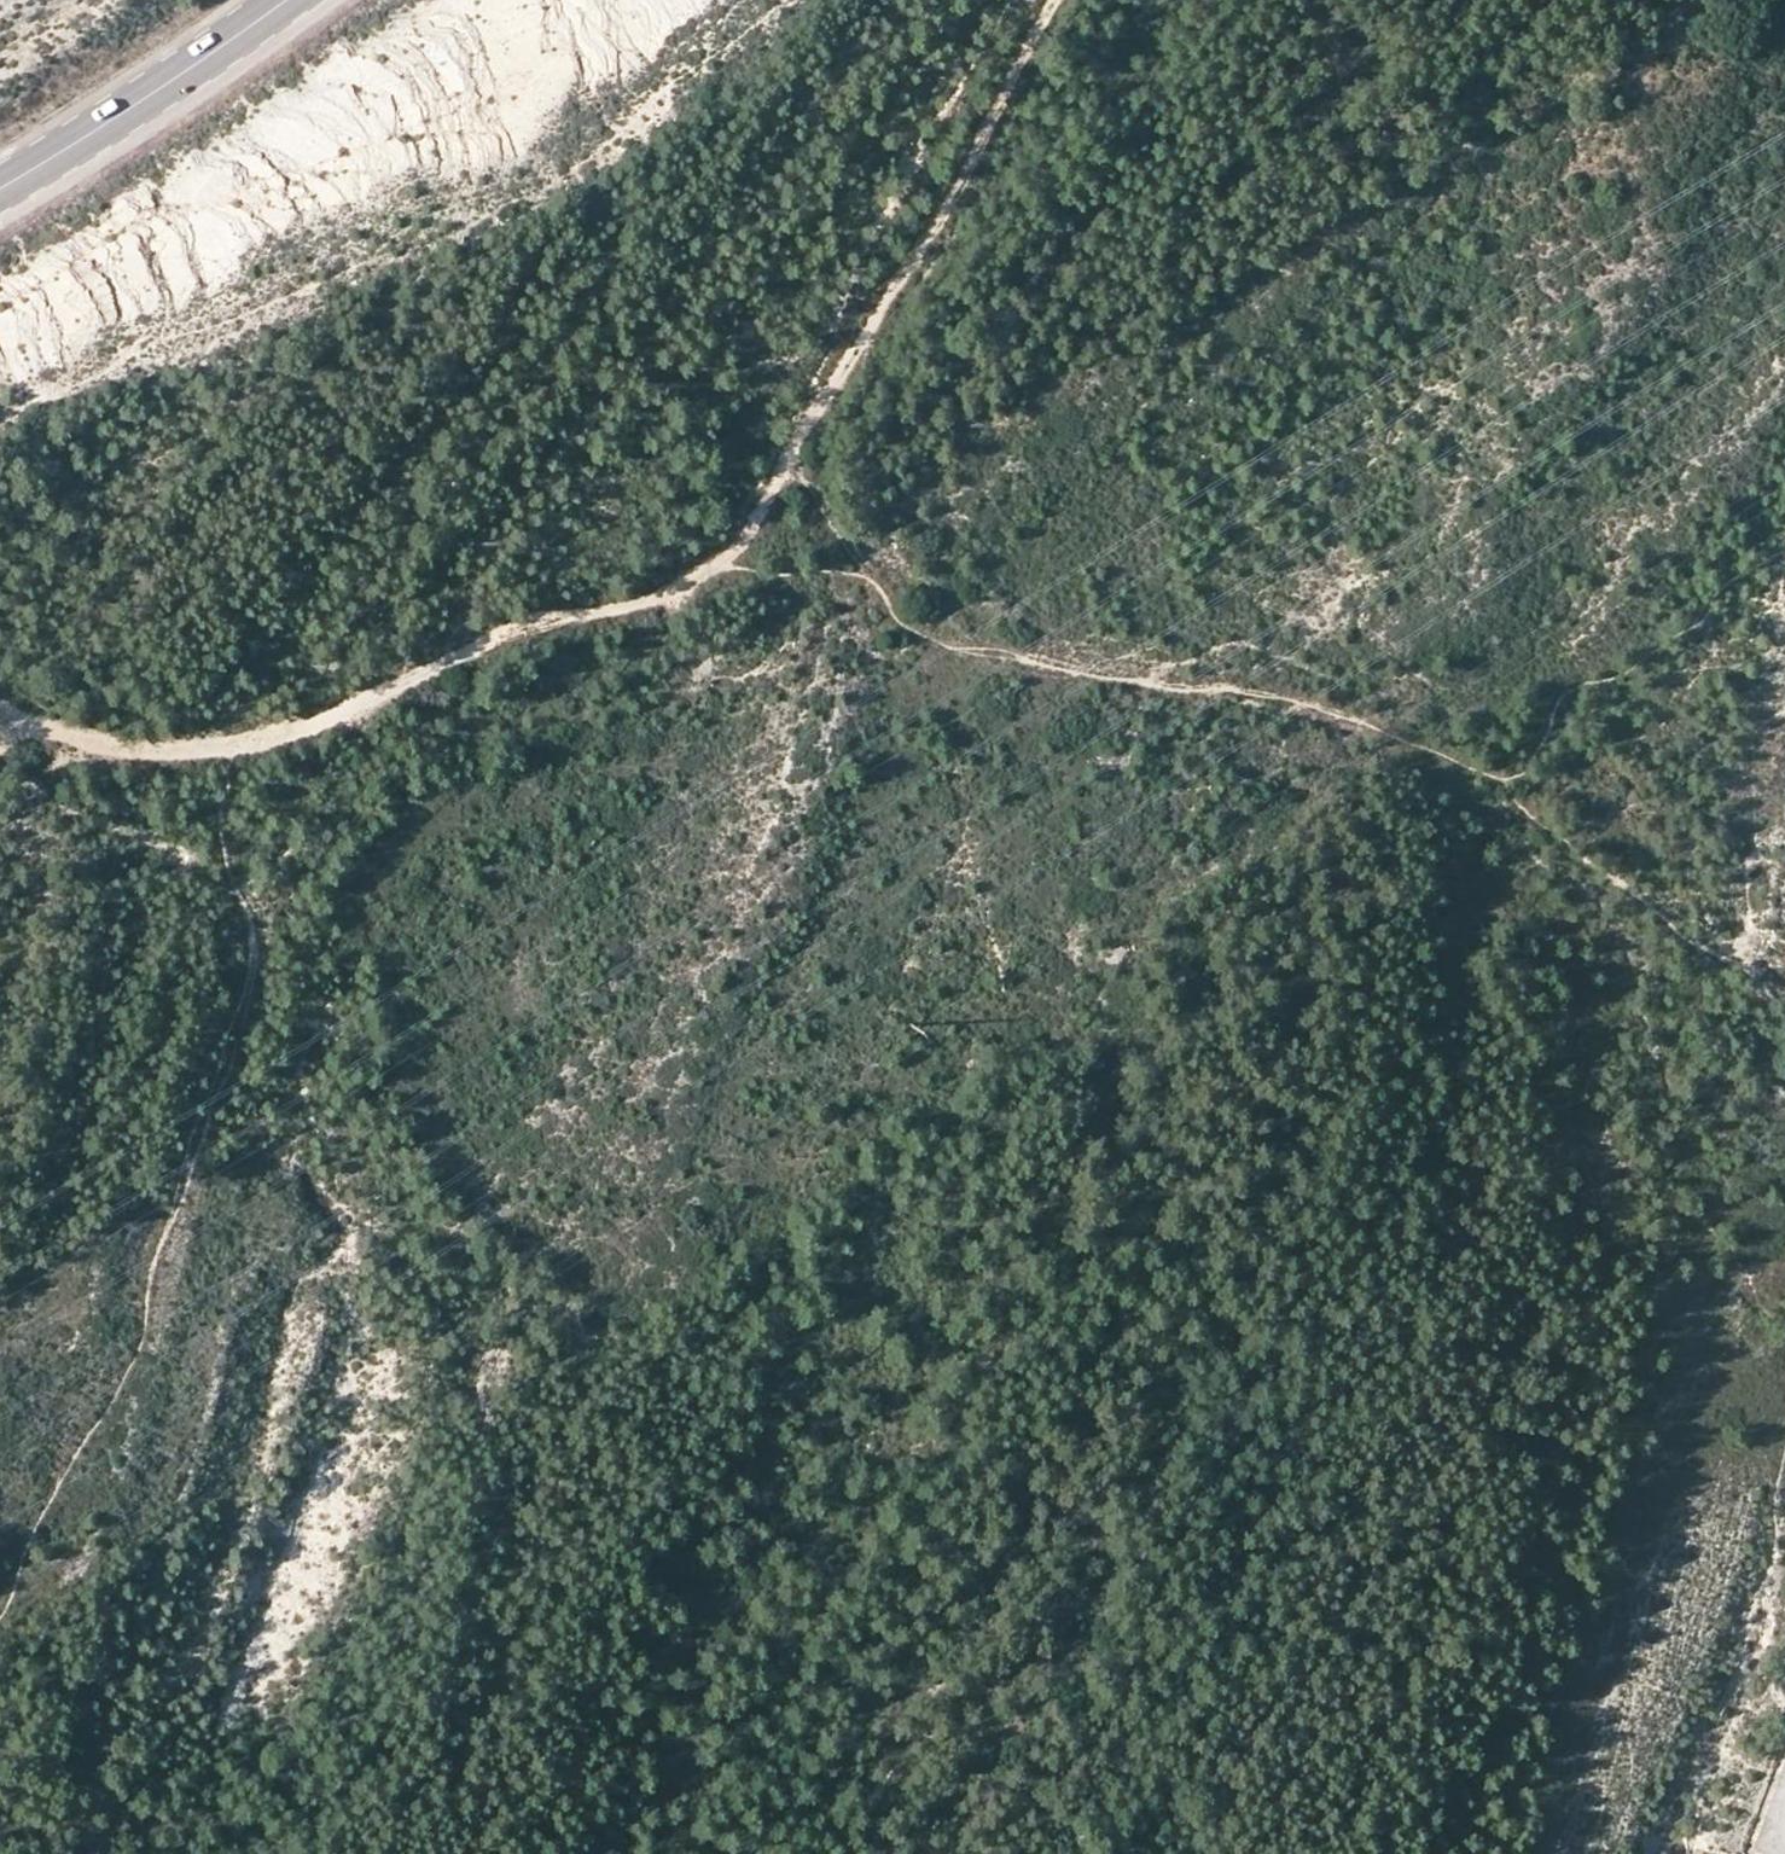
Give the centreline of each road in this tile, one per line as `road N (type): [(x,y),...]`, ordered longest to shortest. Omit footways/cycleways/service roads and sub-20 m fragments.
road 1 (track): [(16,715),(100,746),(229,750),(359,712),(520,636),(682,594),(719,558),(867,316),(917,257),(1056,0)]
road 2 (primary): [(0,191),(294,0)]

